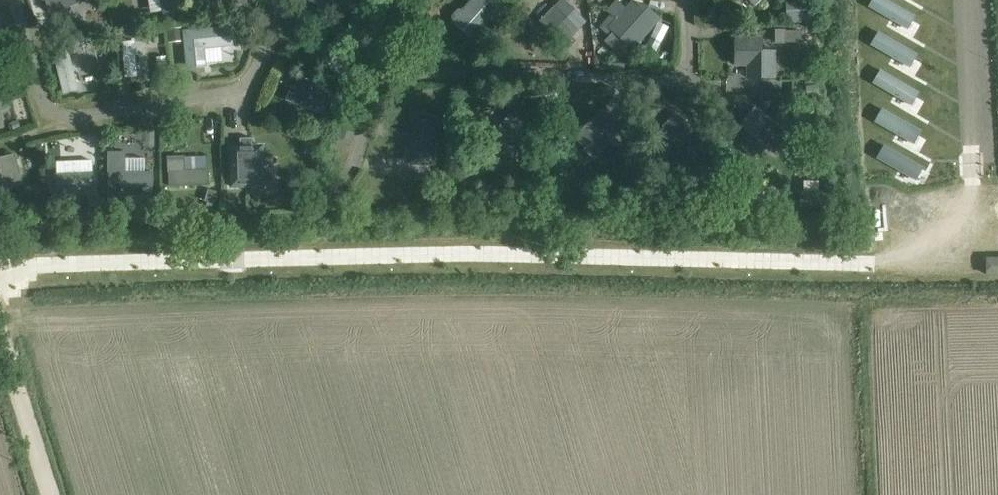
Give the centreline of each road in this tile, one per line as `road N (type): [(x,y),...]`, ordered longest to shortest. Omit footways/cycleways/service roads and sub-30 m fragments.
road 1 (track): [(49,494),(9,367)]

